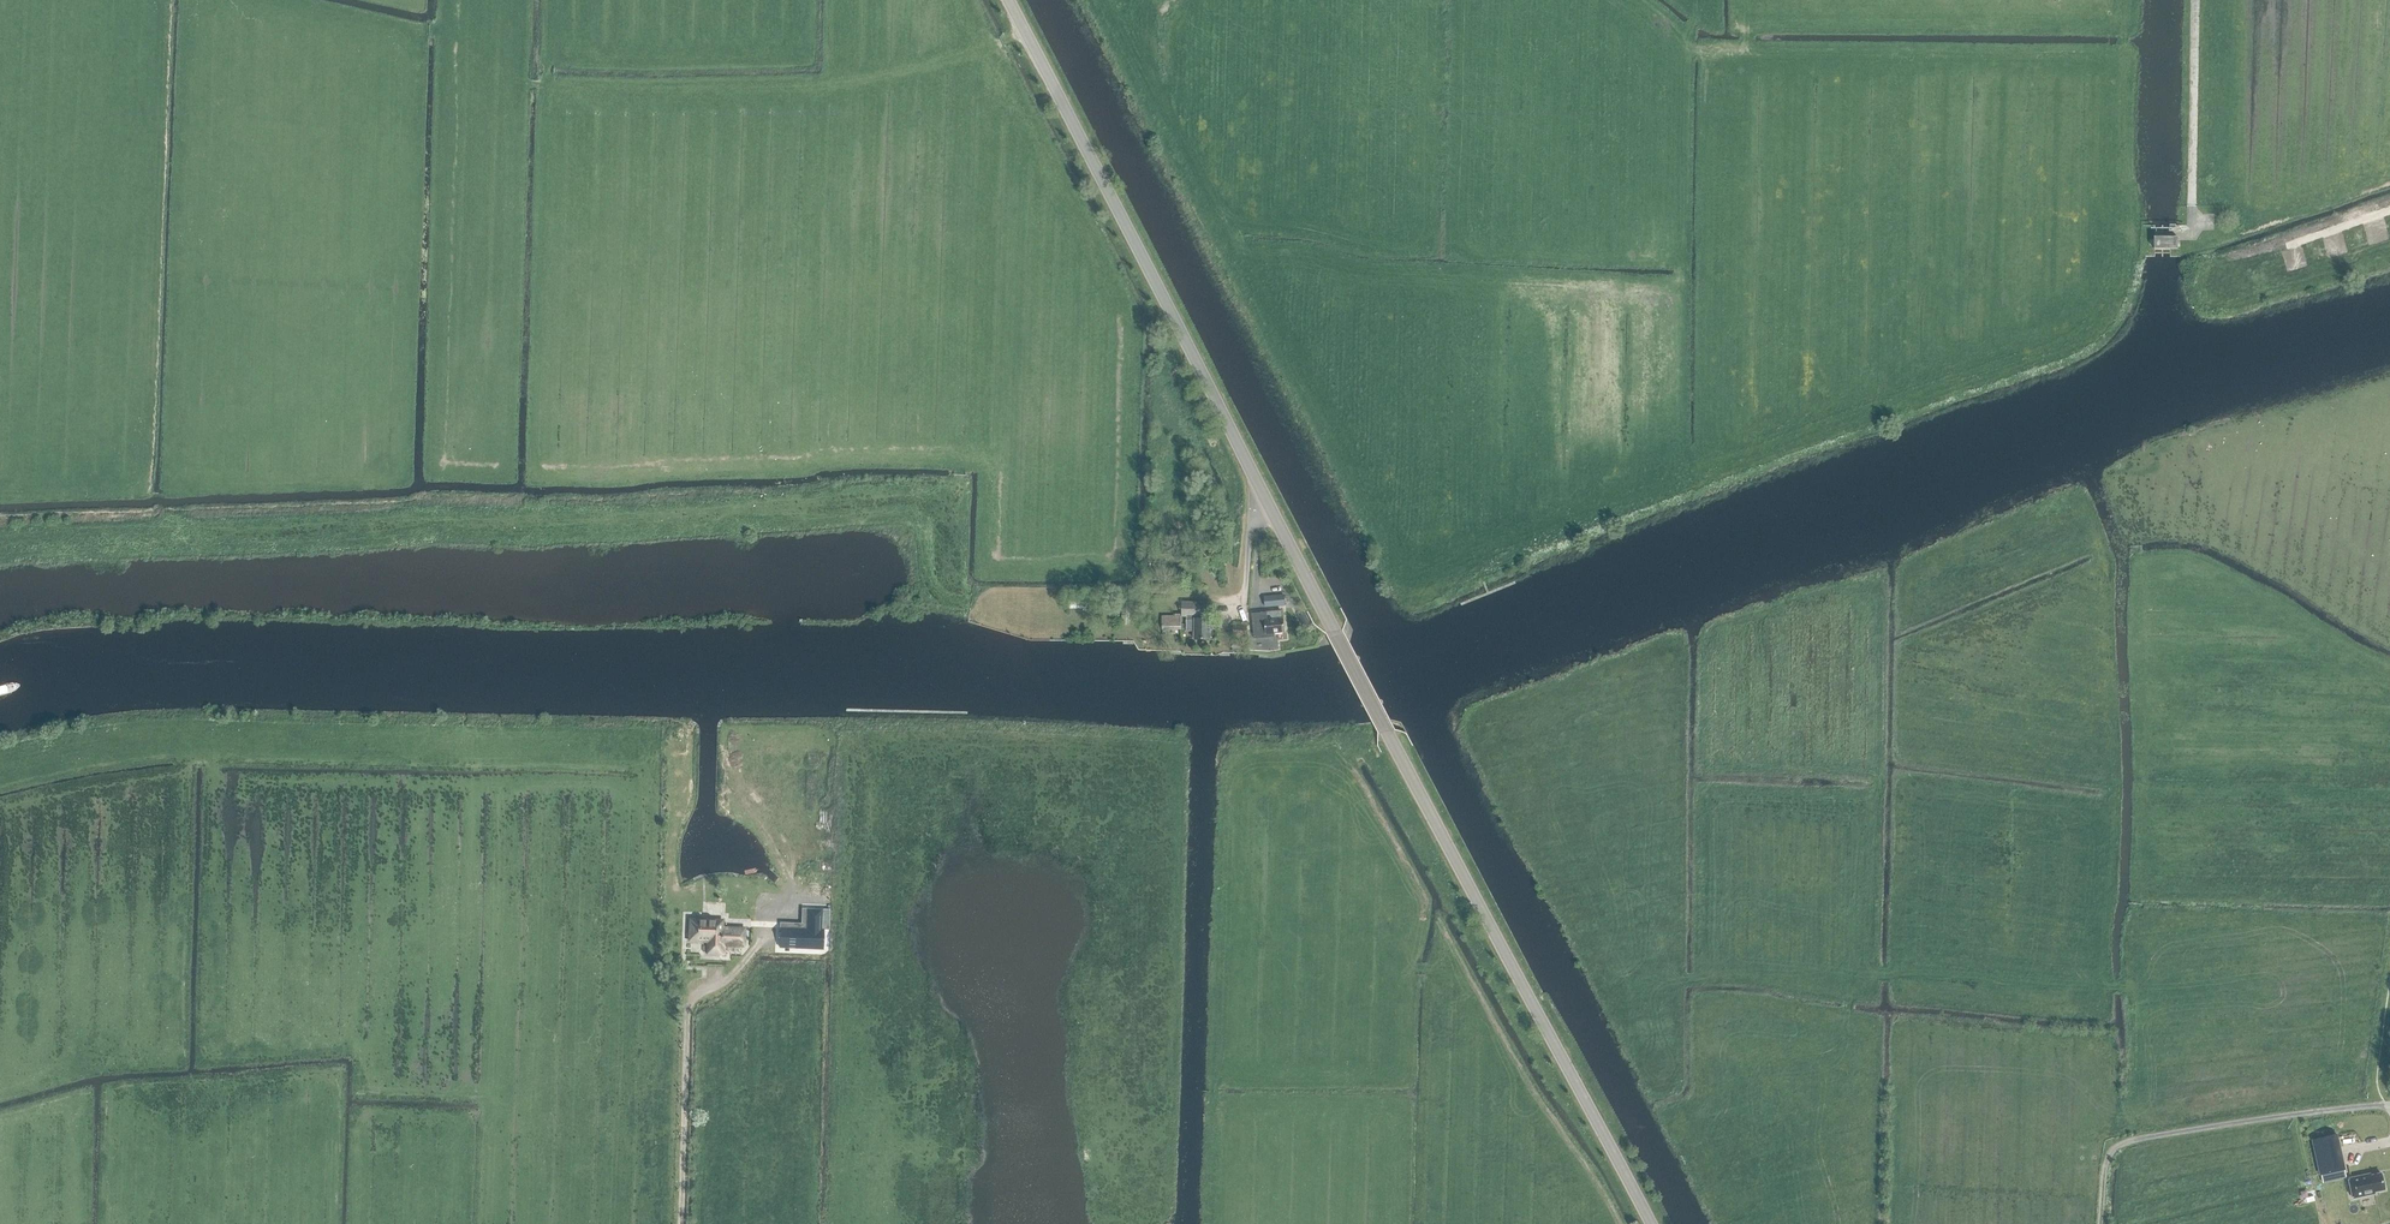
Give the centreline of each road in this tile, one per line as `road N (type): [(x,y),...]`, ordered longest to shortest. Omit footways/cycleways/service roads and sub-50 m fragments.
road 1 (secondary): [(1651,1223),(1008,0)]
road 2 (unclassified): [(2102,1223),(2104,1166),(2123,1141),(2389,1104)]

